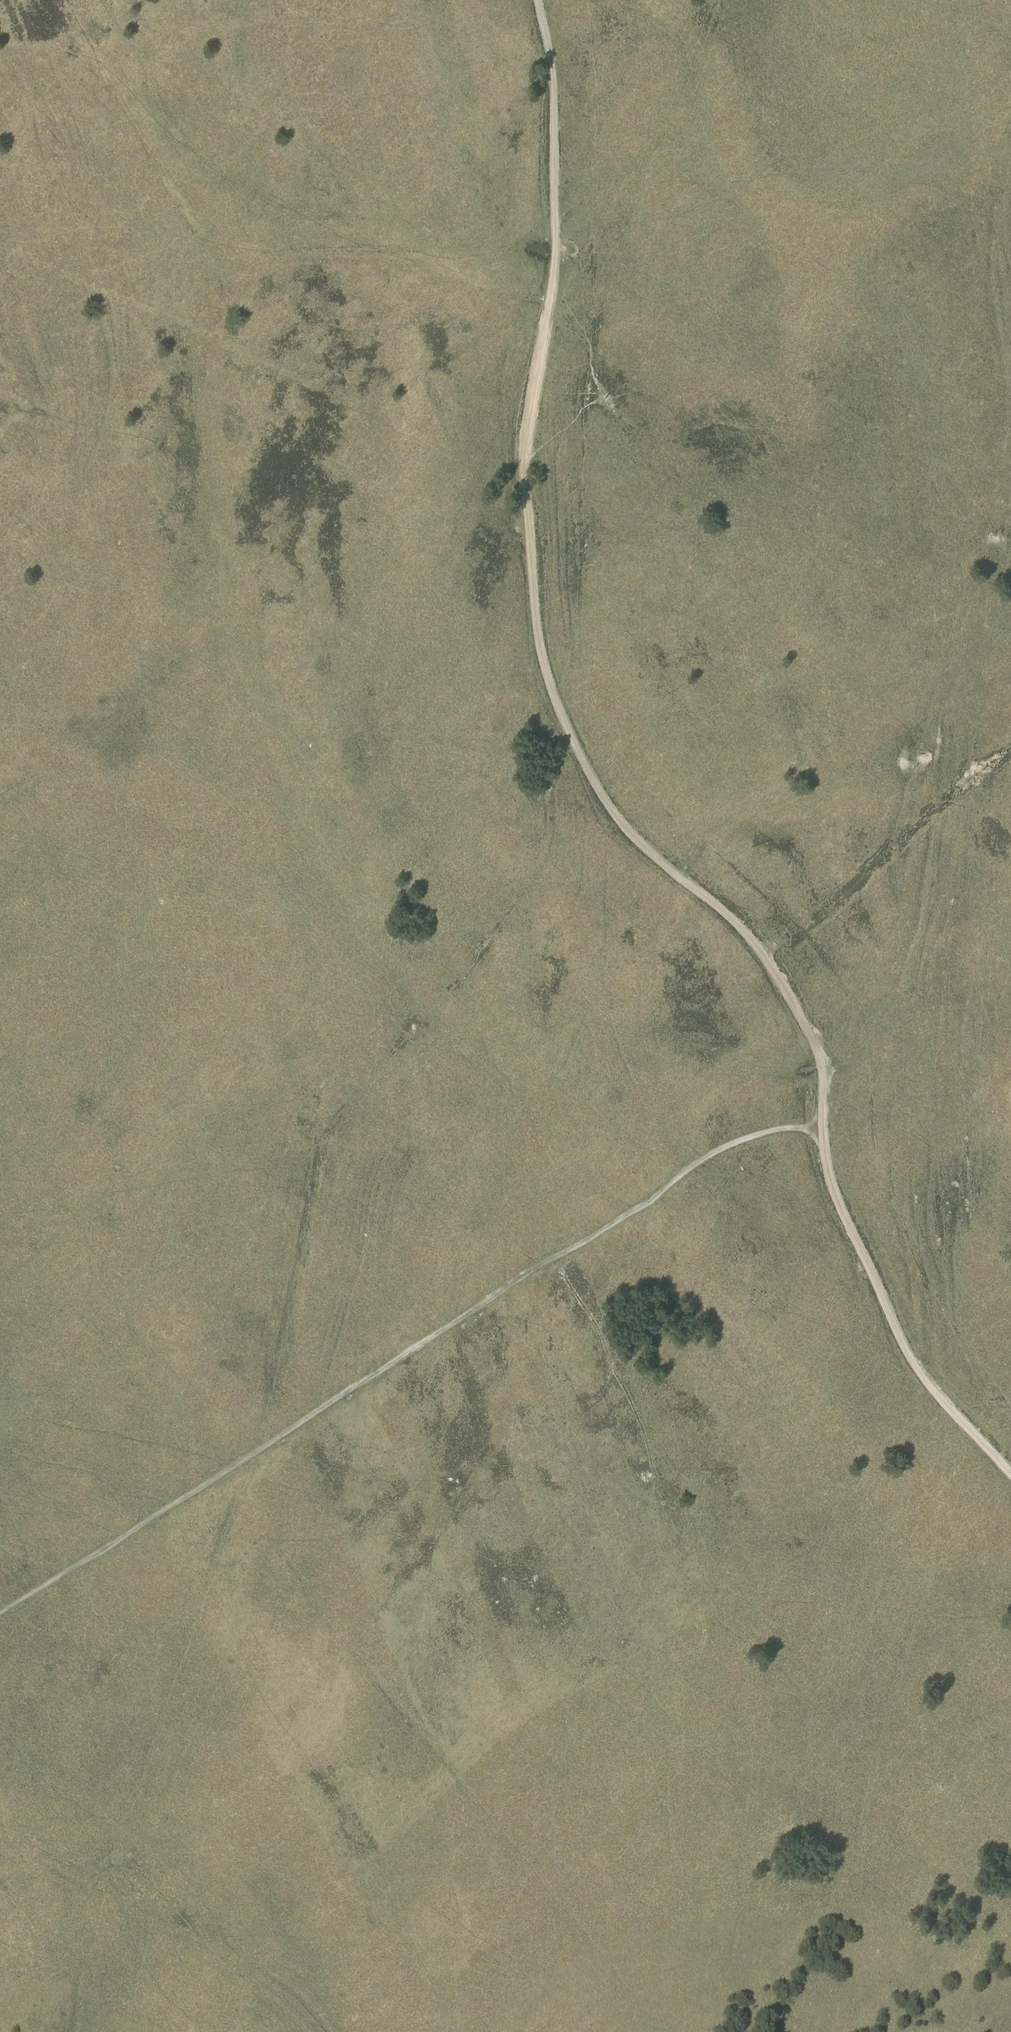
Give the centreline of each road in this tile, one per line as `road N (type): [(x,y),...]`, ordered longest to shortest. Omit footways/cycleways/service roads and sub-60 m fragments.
road 1 (track): [(821,1130),(821,1070),(788,993),(739,928),(621,824),(545,666),(525,477),(555,248),(551,75),(536,0)]
road 2 (track): [(821,1130),(767,1132),(708,1156),(652,1201),(0,1612)]
road 3 (track): [(1010,1473),(943,1401),(902,1343),(838,1201),(821,1130)]

